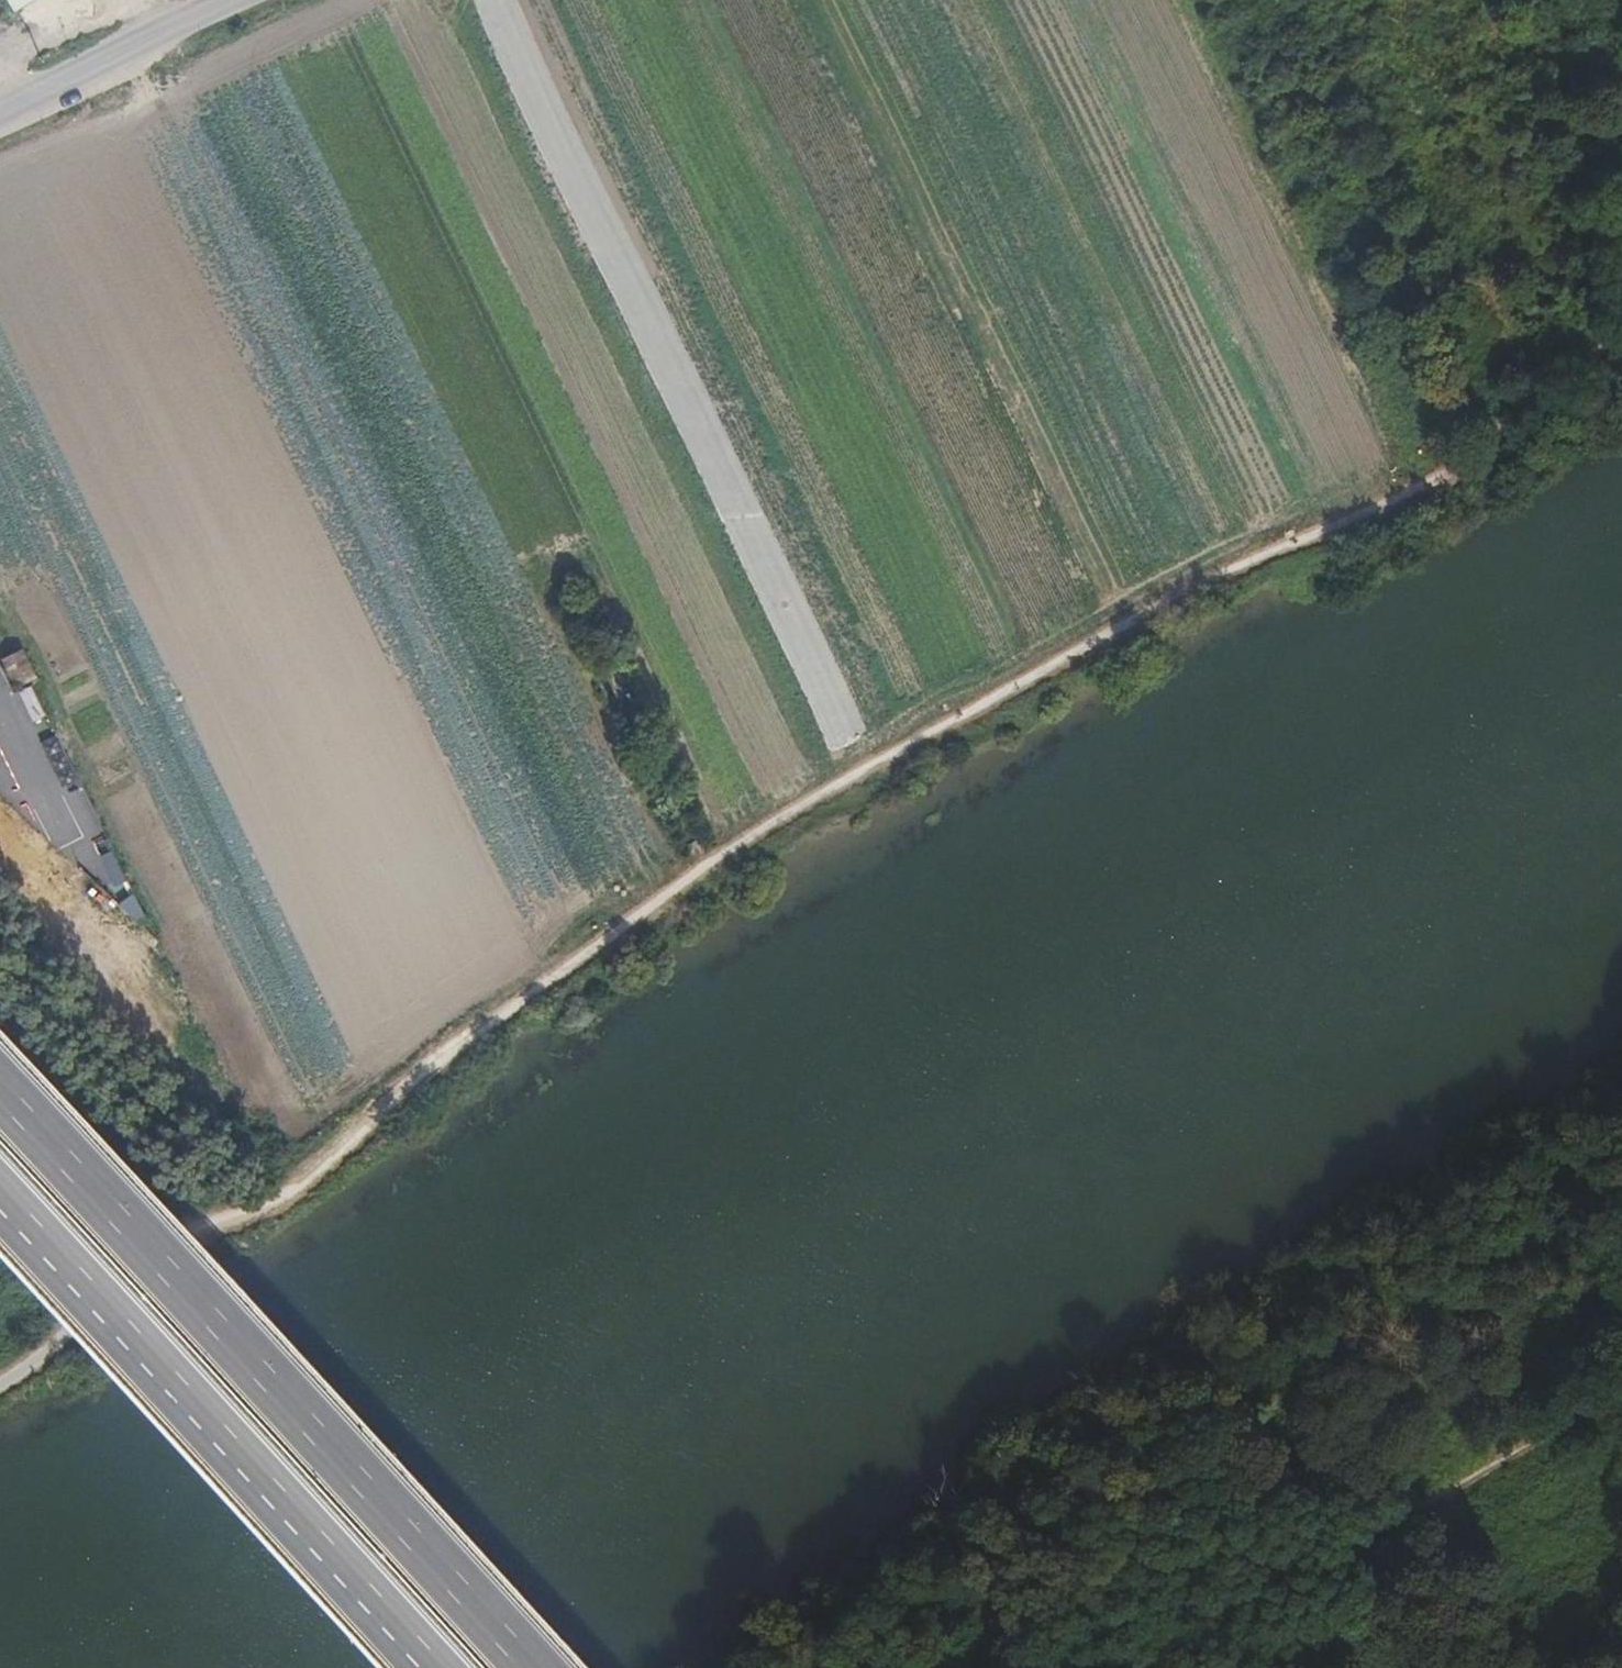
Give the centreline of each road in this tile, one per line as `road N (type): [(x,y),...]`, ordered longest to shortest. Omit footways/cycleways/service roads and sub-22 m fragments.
road 1 (motorway): [(537,1667),(0,1087)]
road 2 (motorway): [(0,1209),(434,1667)]
road 3 (unclassified): [(230,0),(0,111)]

